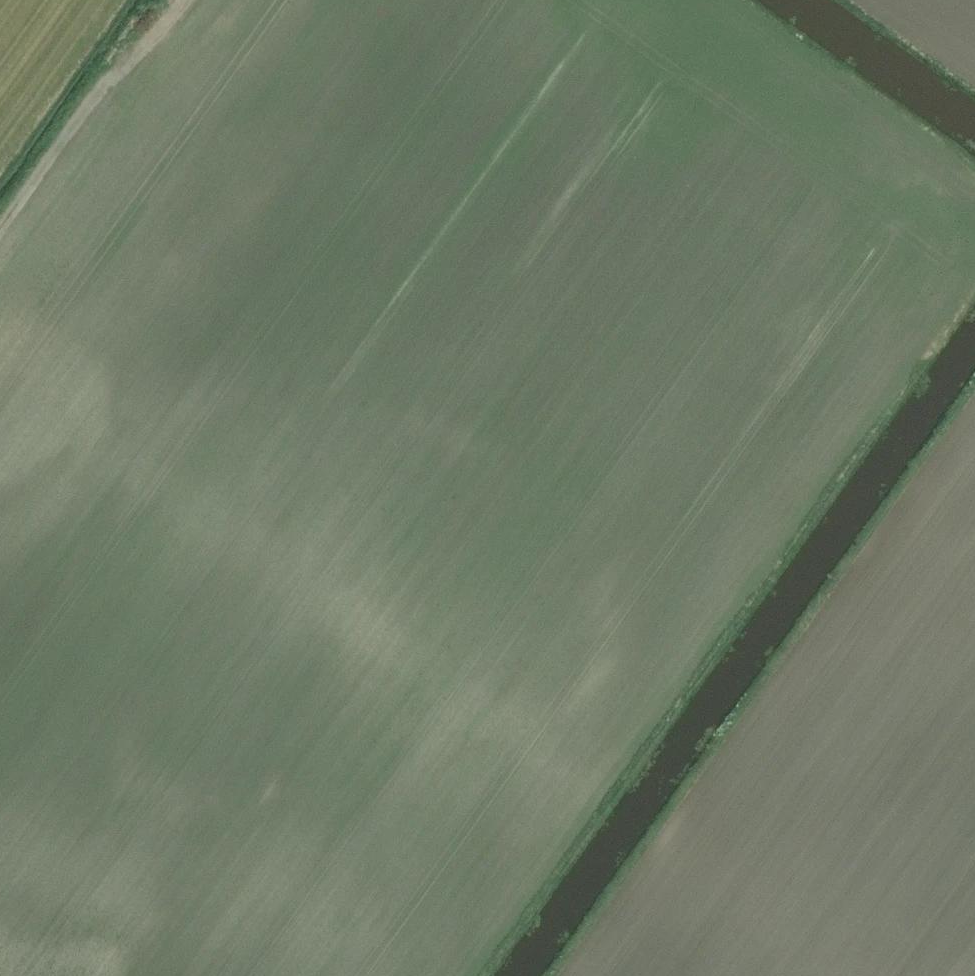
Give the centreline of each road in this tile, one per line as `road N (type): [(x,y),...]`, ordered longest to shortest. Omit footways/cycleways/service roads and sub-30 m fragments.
road 1 (track): [(0,232),(98,94),(183,0)]

